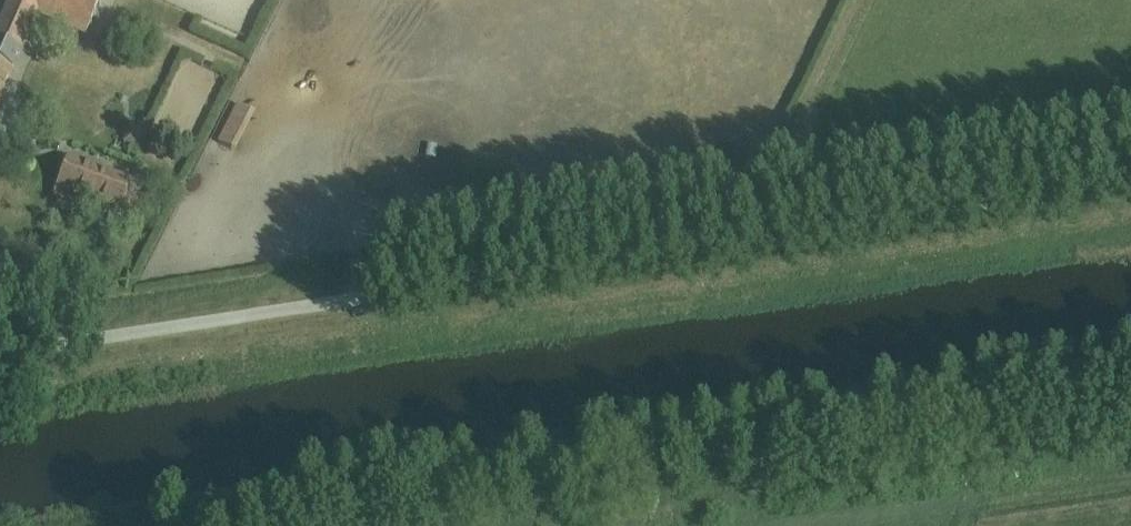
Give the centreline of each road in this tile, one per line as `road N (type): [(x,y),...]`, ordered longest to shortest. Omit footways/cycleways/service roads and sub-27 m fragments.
road 1 (unclassified): [(1130,193),(0,360)]
road 2 (track): [(1130,416),(375,525)]

